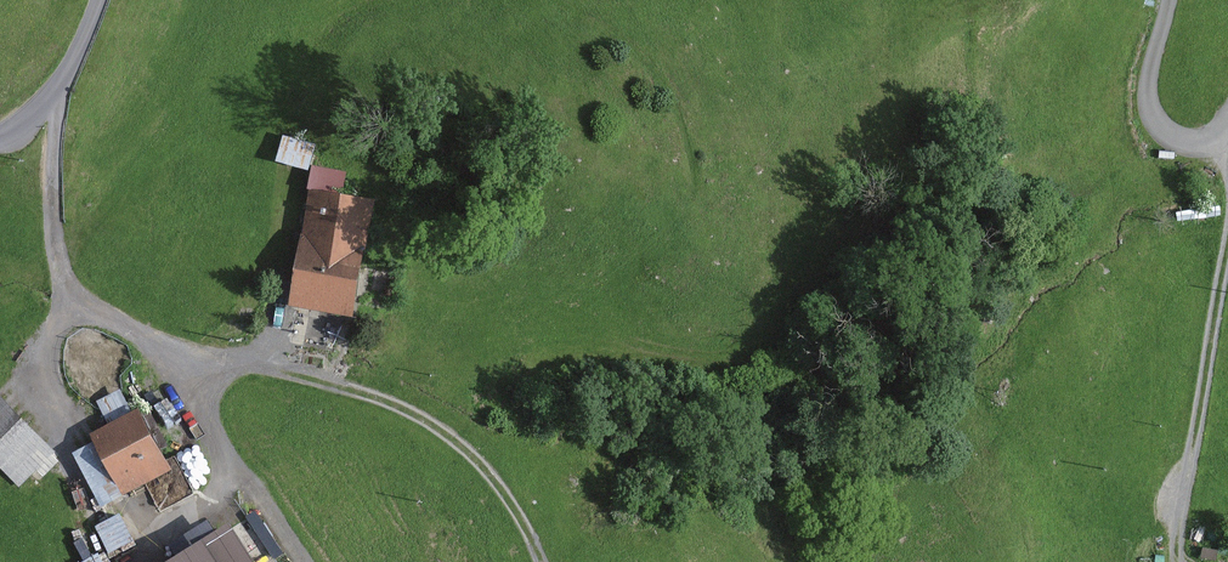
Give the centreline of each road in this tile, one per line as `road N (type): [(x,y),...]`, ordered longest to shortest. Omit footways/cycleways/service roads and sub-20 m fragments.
road 1 (track): [(296,561),(175,364),(88,314),(55,280),(55,94)]
road 2 (track): [(541,561),(533,537),(466,449),(387,396),(229,366),(175,364)]
road 3 (track): [(1179,561),(1227,270)]
road 4 (track): [(1227,129),(1210,147),(1164,127),(1151,97),(1177,0)]
road 5 (unclassified): [(98,0),(55,94),(26,126),(0,140)]

